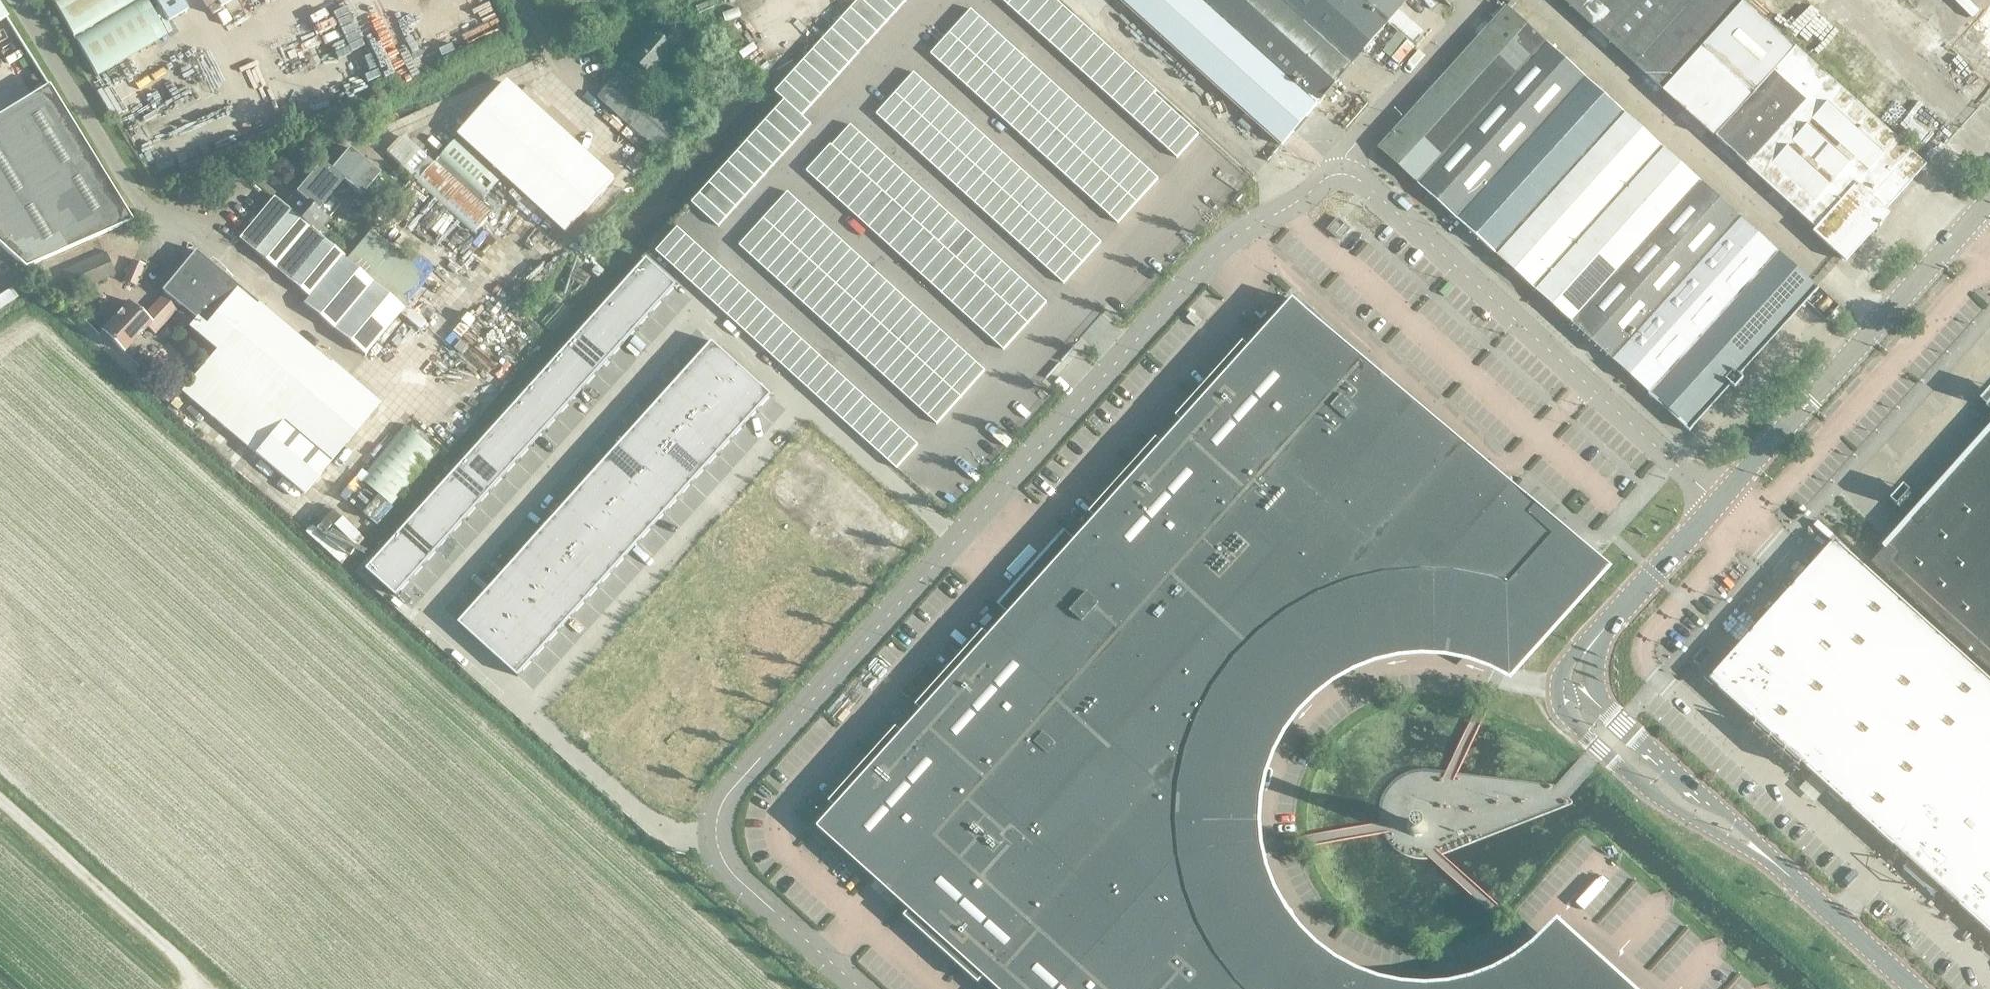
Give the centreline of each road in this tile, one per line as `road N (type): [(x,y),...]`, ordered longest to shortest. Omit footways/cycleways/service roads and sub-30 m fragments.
road 1 (unclassified): [(1346,170),(1235,235),(721,804),(721,854),(735,878),(860,988)]
road 2 (unclassified): [(1346,170),(1722,501)]
road 3 (tertiary): [(1722,501),(1989,199)]
road 4 (tertiary): [(1557,690),(1568,719),(1647,788),(1794,879)]
road 5 (unclassified): [(159,231),(29,0)]
road 6 (tertiary): [(1794,879),(1781,859),(1606,710)]
road 7 (unclassified): [(1477,0),(1351,149),(1346,170)]
road 8 (tertiary): [(1794,879),(1915,988)]
road 9 (tertiary): [(1614,618),(1722,501)]

